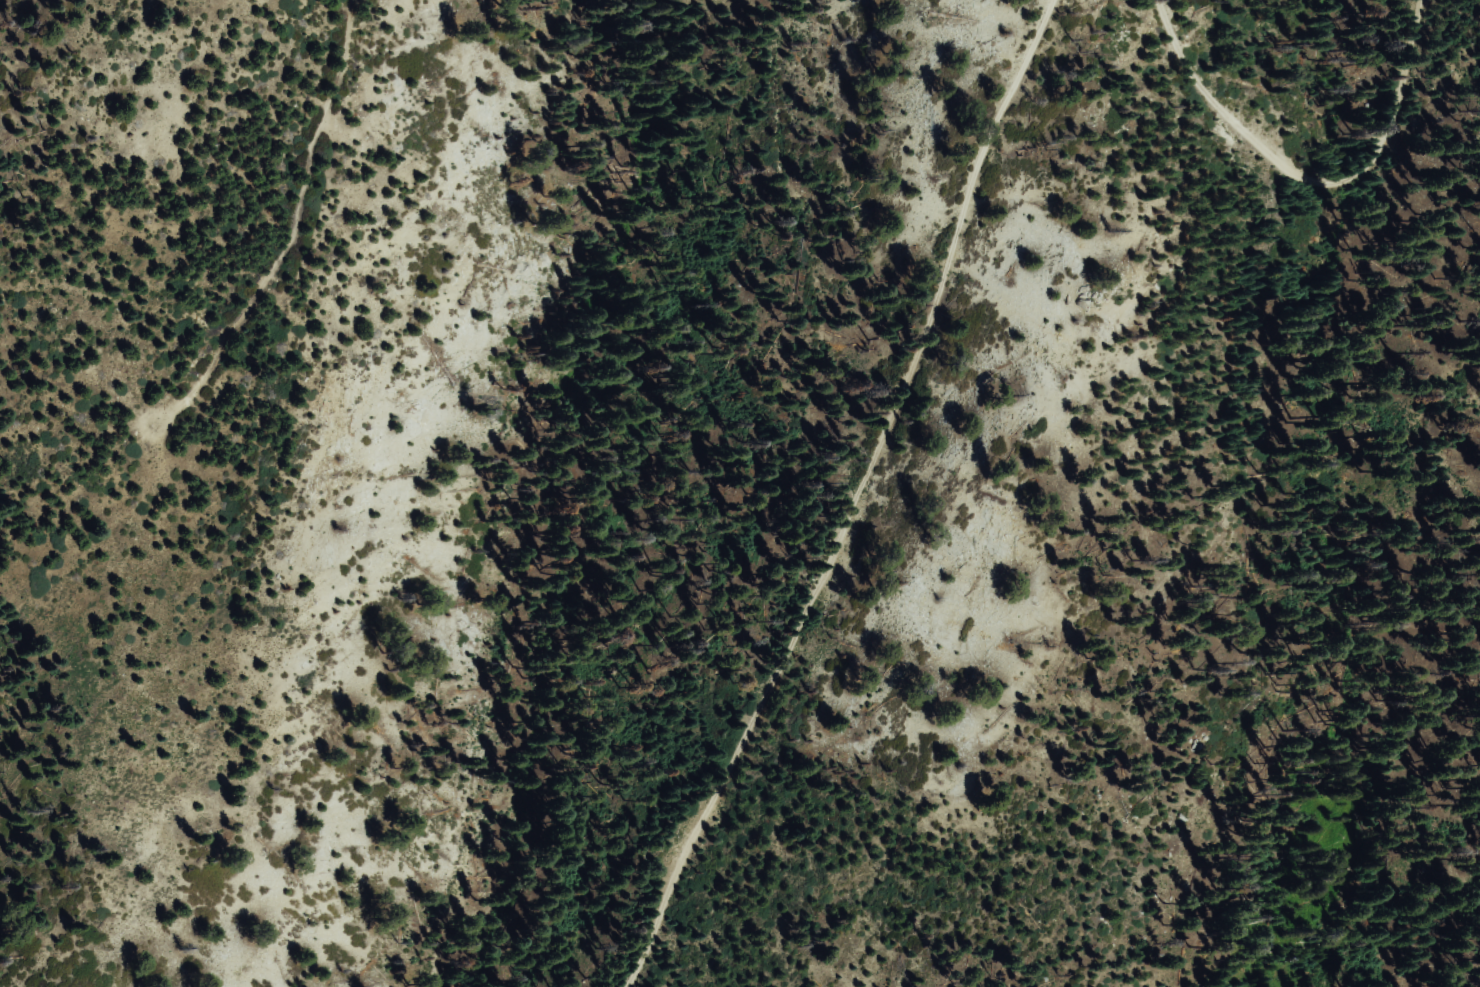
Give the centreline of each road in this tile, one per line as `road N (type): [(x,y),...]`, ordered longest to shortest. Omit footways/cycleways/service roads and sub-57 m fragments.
road 1 (track): [(1051,0),(864,500),(625,986)]
road 2 (track): [(1423,0),(1396,107),(1360,176),(1310,184),(1210,105),(1160,0)]
road 3 (track): [(176,423),(314,221),(348,0)]

